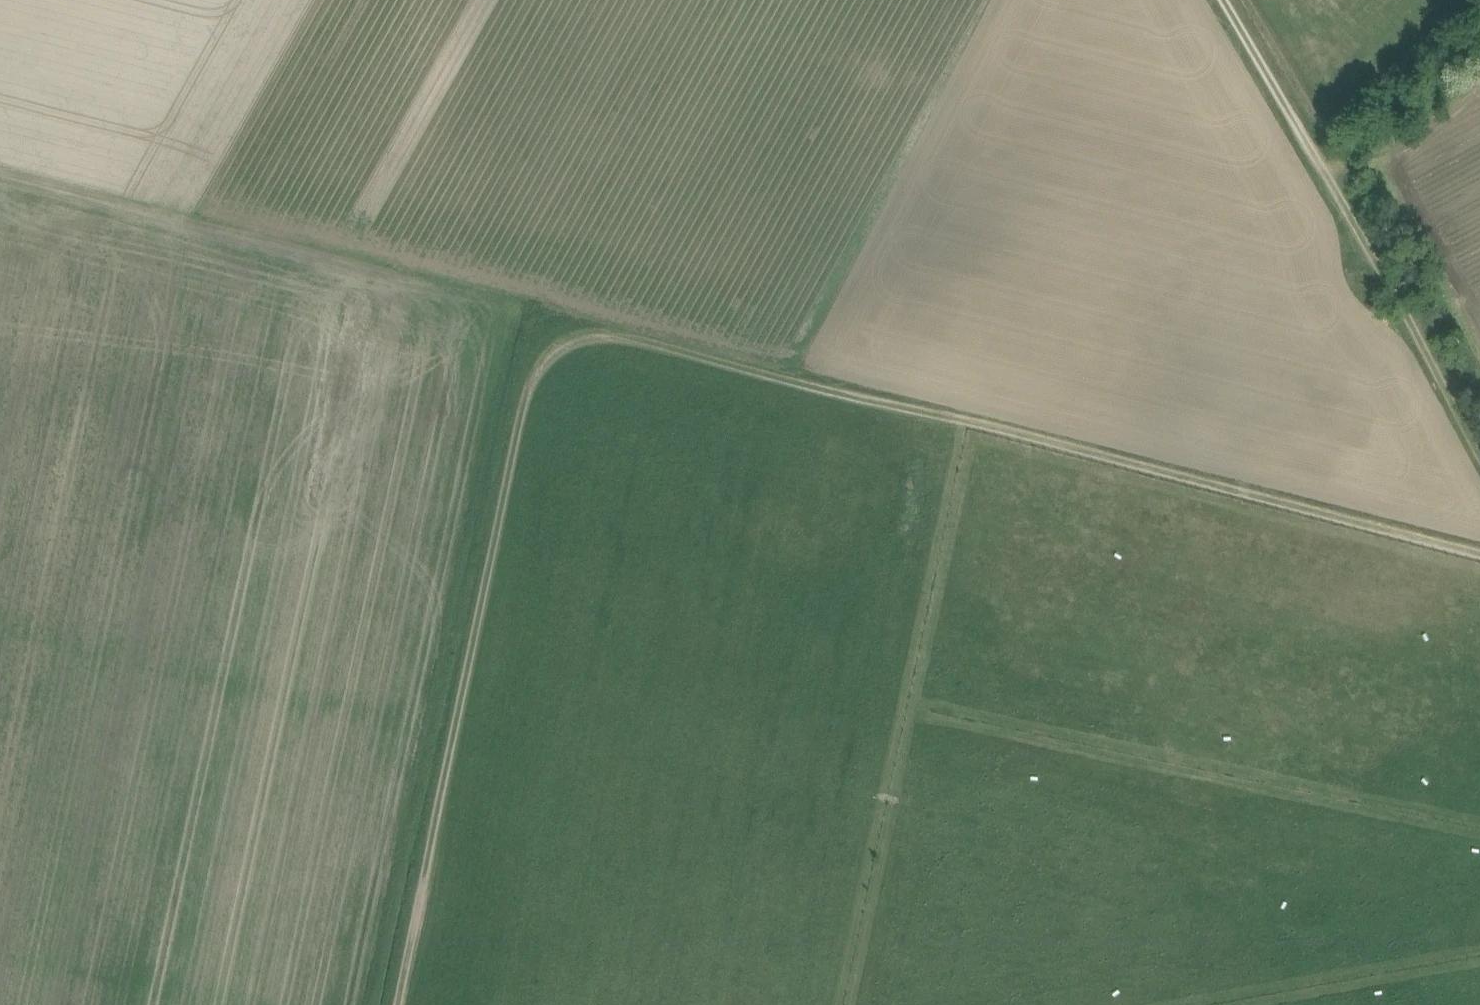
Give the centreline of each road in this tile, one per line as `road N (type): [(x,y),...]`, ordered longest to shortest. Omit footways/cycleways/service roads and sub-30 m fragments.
road 1 (track): [(1226,0),(1479,439)]

